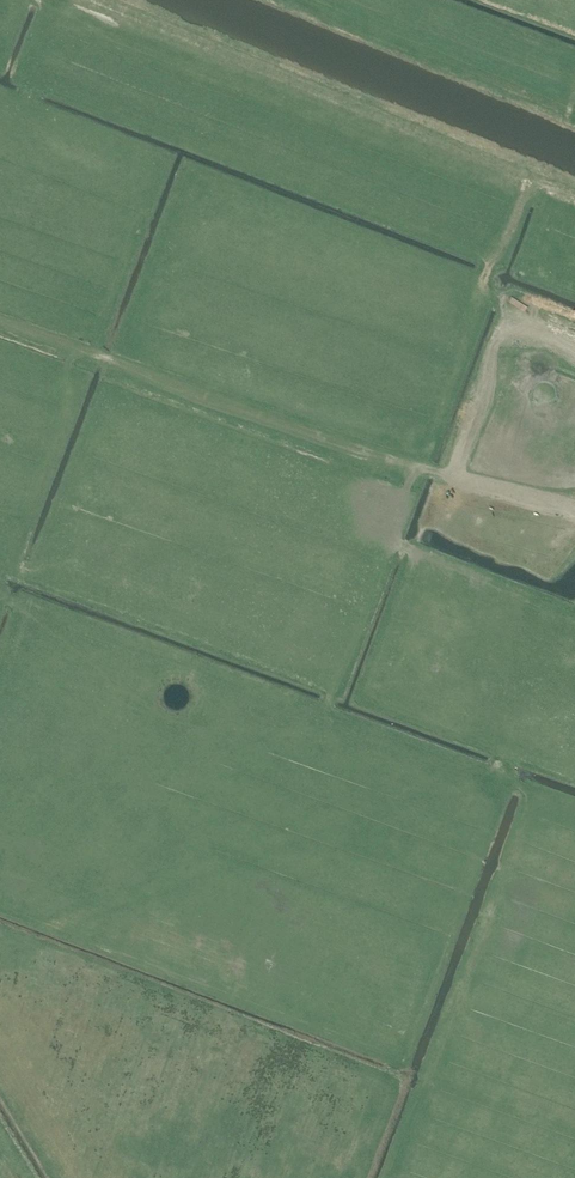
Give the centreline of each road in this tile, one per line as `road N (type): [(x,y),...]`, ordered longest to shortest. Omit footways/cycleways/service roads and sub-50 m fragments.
road 1 (track): [(574,507),(436,470)]

